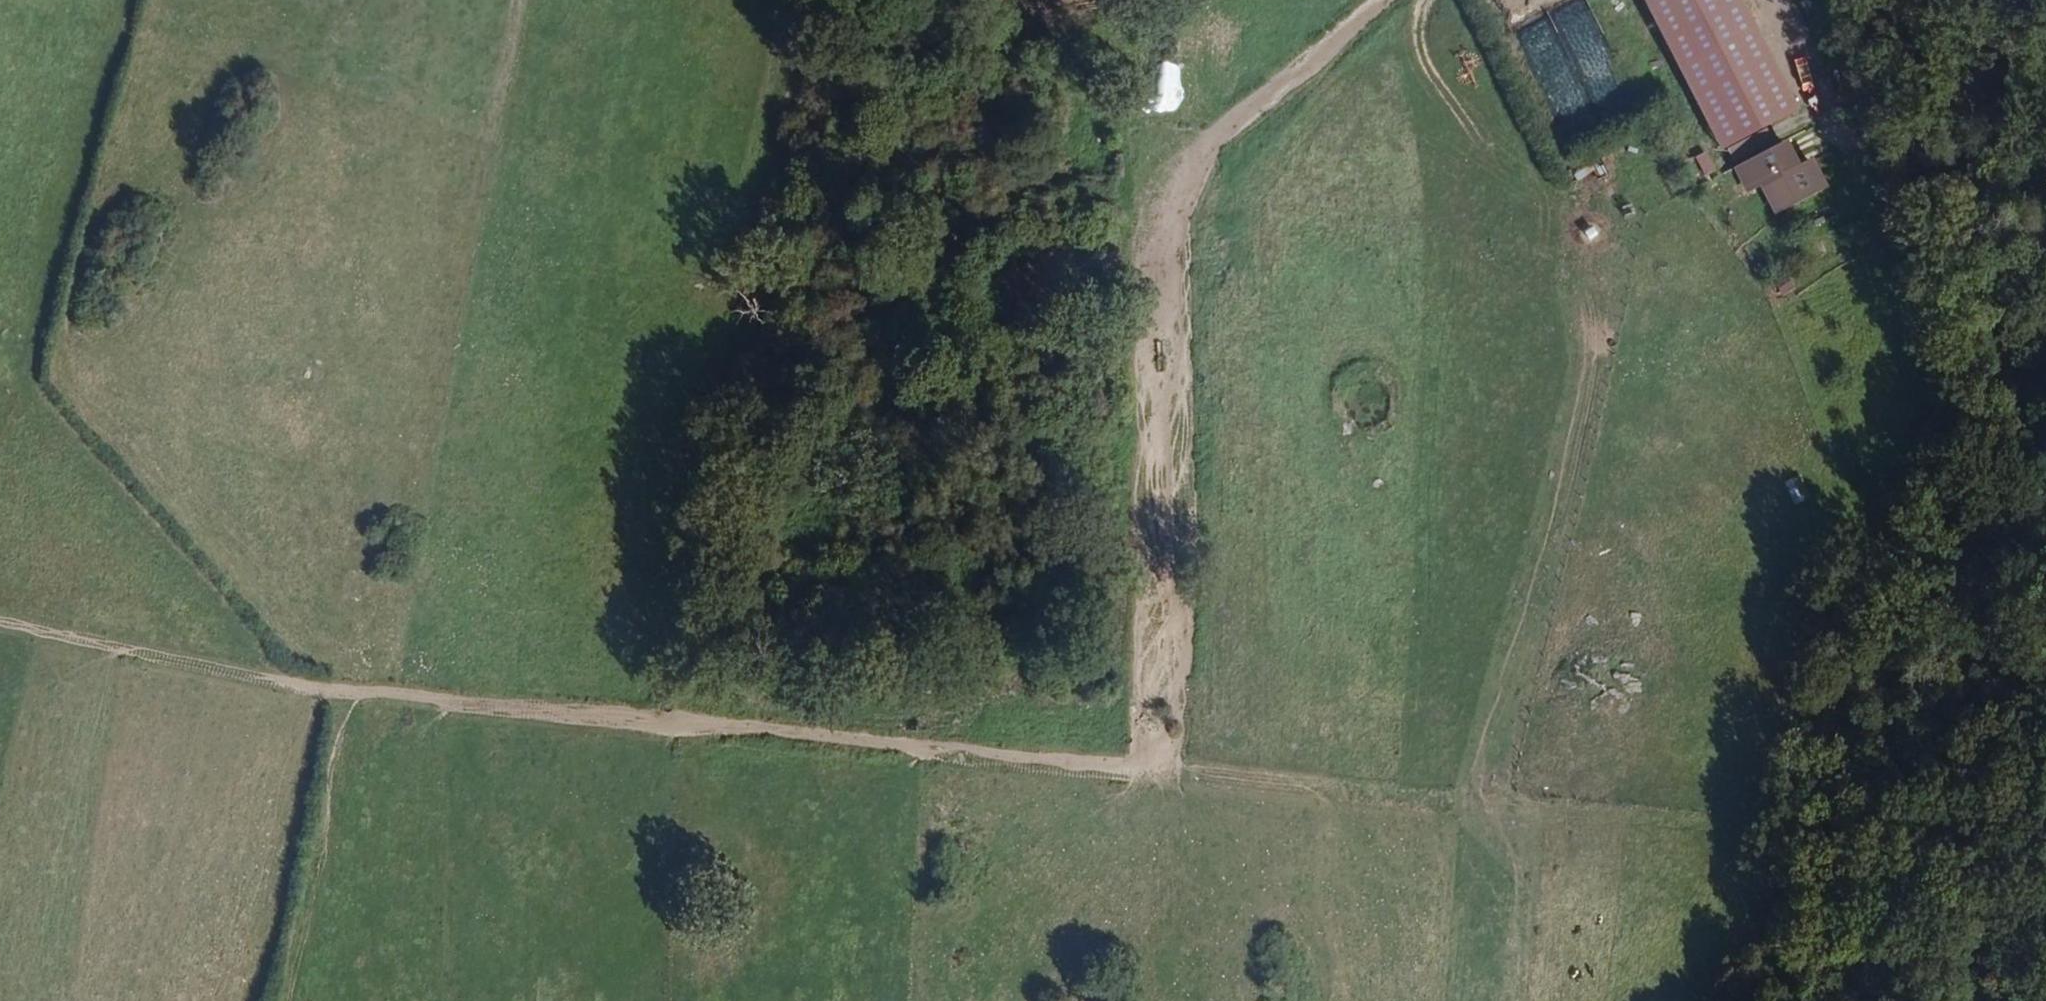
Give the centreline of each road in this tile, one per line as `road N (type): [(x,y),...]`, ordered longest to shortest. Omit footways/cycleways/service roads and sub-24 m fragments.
road 1 (track): [(1961,413),(1941,478),(1889,536),(1849,622),(1764,1000)]

